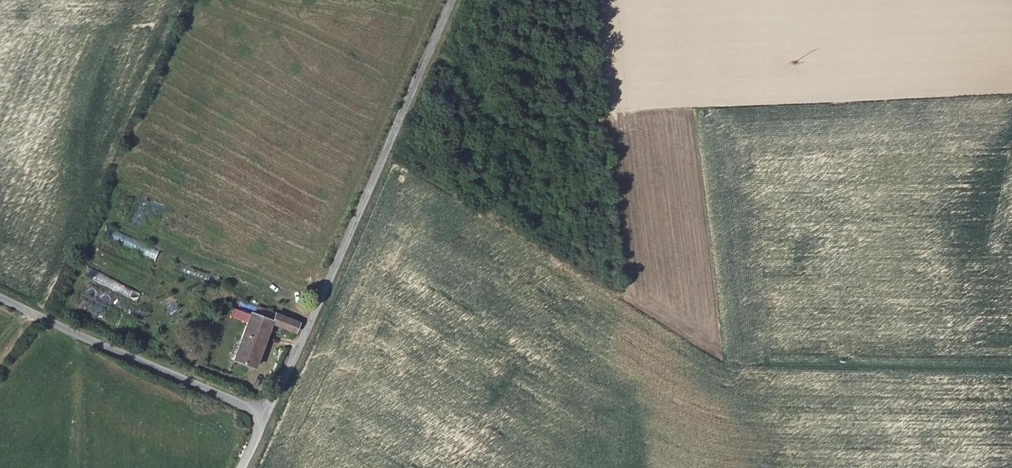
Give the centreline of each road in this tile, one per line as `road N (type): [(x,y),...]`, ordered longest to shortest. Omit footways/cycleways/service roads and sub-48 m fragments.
road 1 (unclassified): [(267,411),(453,0)]
road 2 (unclassified): [(267,411),(157,373),(0,295)]

